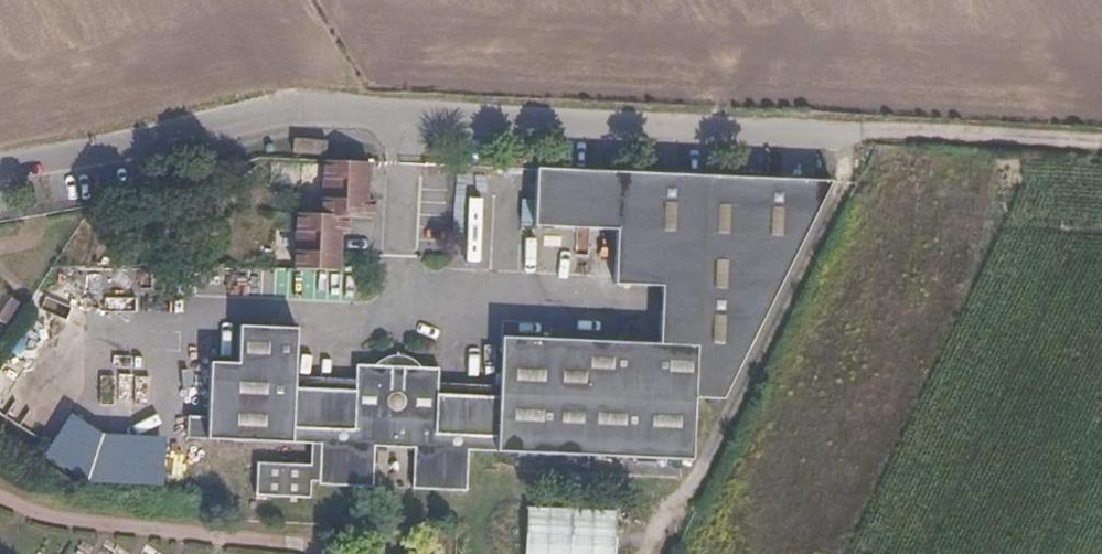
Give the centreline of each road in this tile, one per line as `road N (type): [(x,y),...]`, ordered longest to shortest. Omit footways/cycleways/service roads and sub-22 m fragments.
road 1 (unclassified): [(0,170),(288,107),(869,129)]
road 2 (track): [(869,129),(1101,142)]

